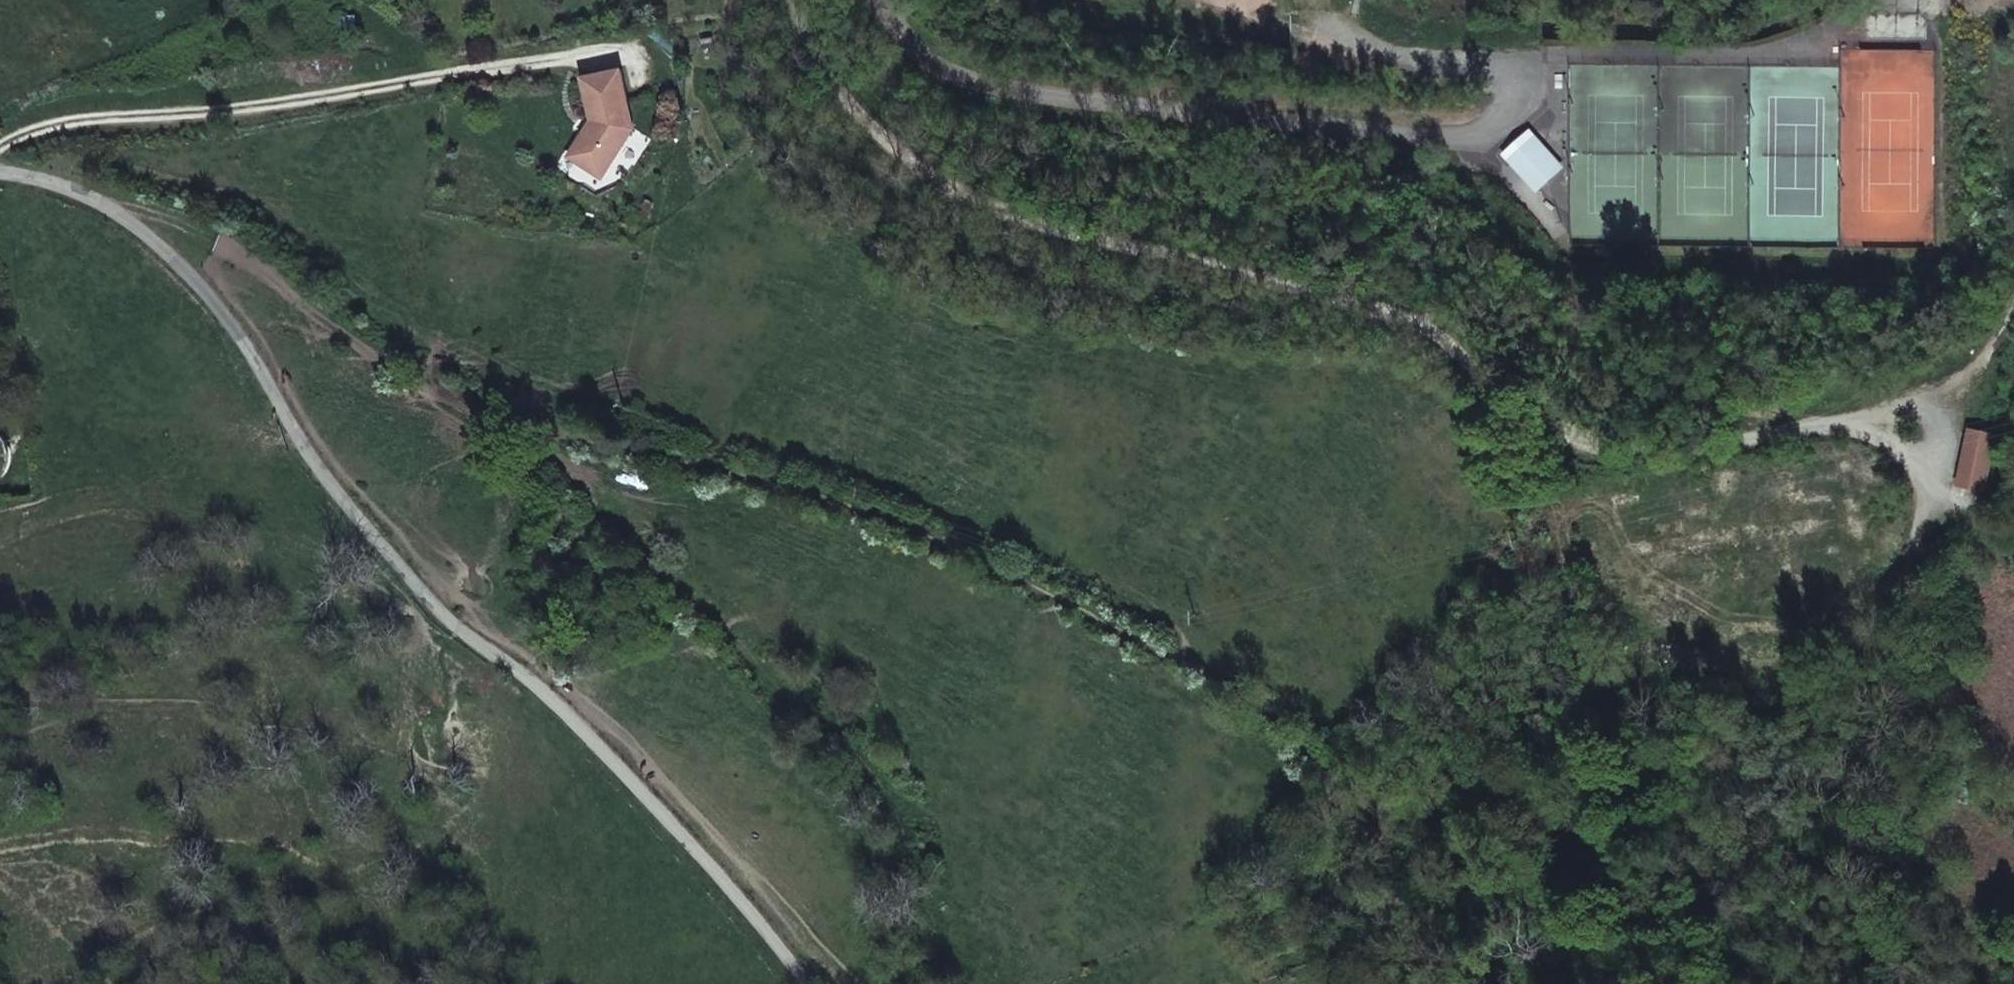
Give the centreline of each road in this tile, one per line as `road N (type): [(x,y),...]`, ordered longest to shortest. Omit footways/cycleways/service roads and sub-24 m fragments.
road 1 (track): [(1955,374),(1832,422),(1702,449),(1598,459),(1532,416),(1524,391),(1493,358),(1408,314),(1057,231),(948,196),(862,138),(844,97),(822,0)]

